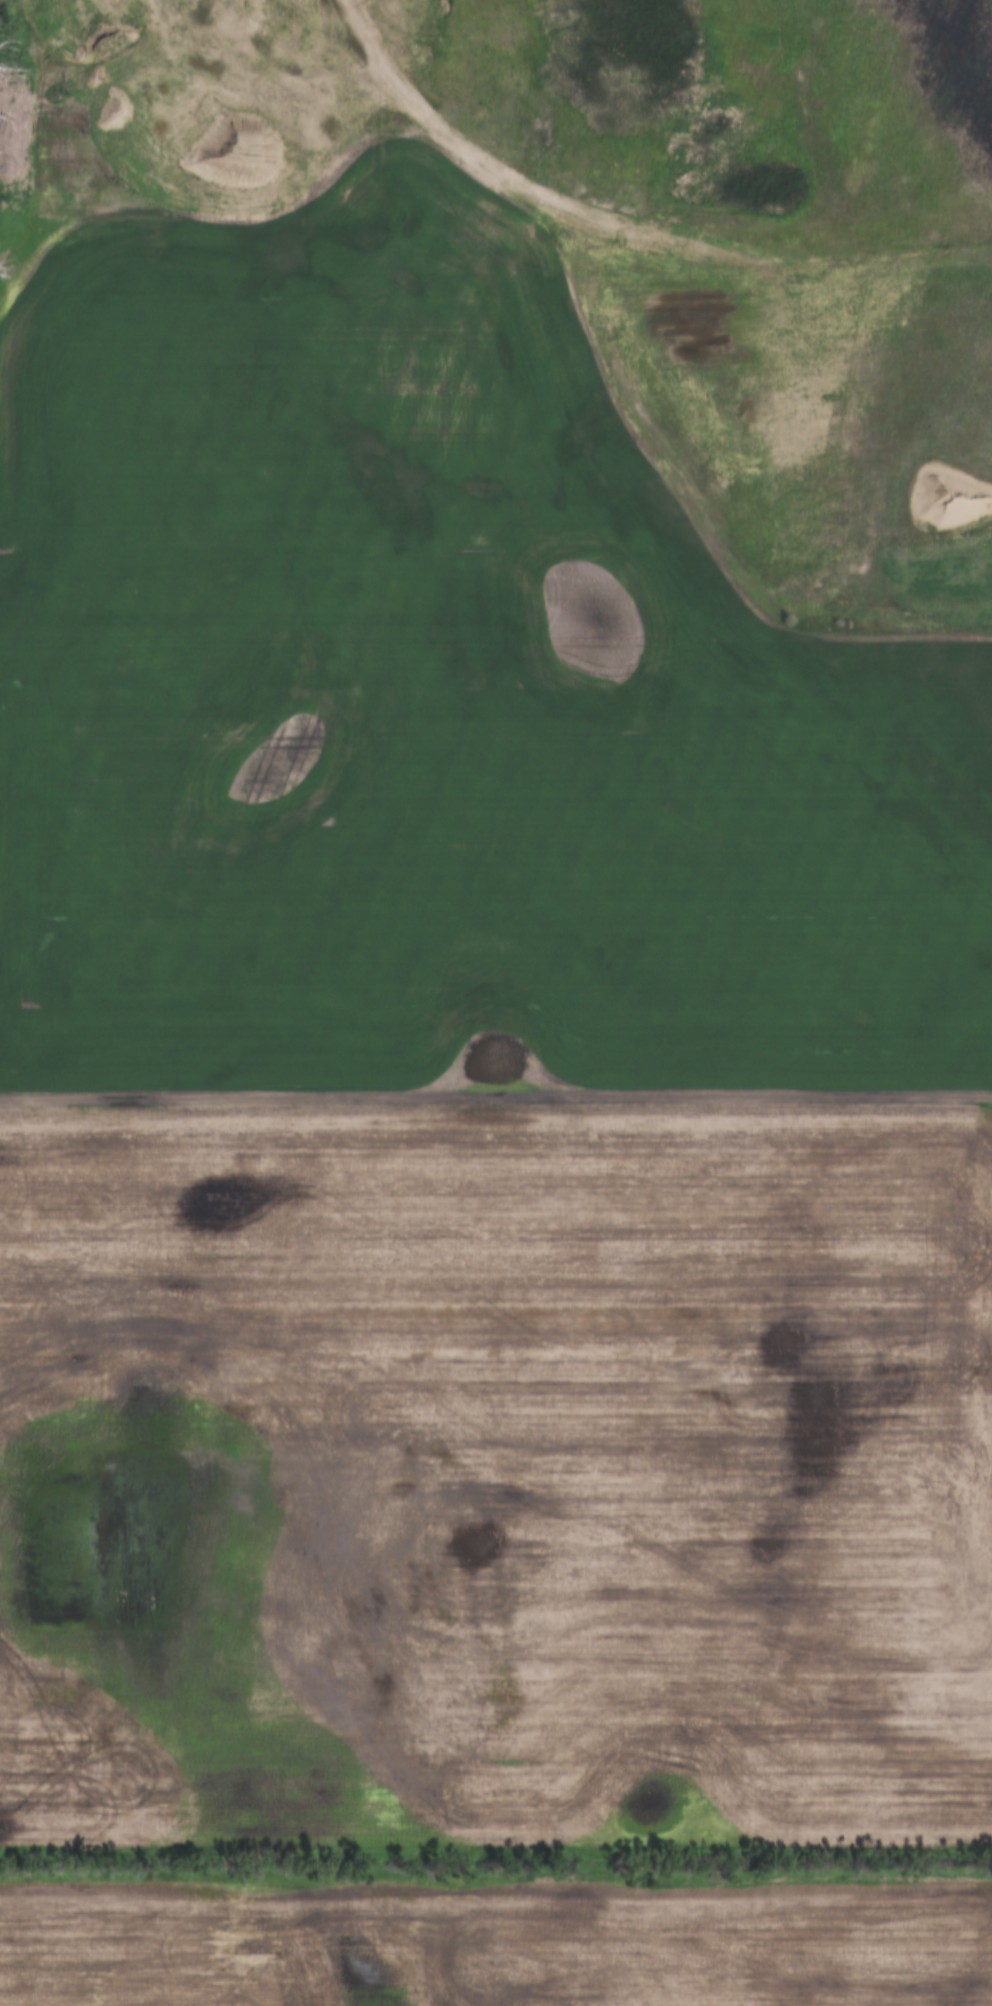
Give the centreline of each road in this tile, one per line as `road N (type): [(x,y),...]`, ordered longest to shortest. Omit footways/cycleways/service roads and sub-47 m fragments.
road 1 (track): [(991,1090),(0,1087)]

